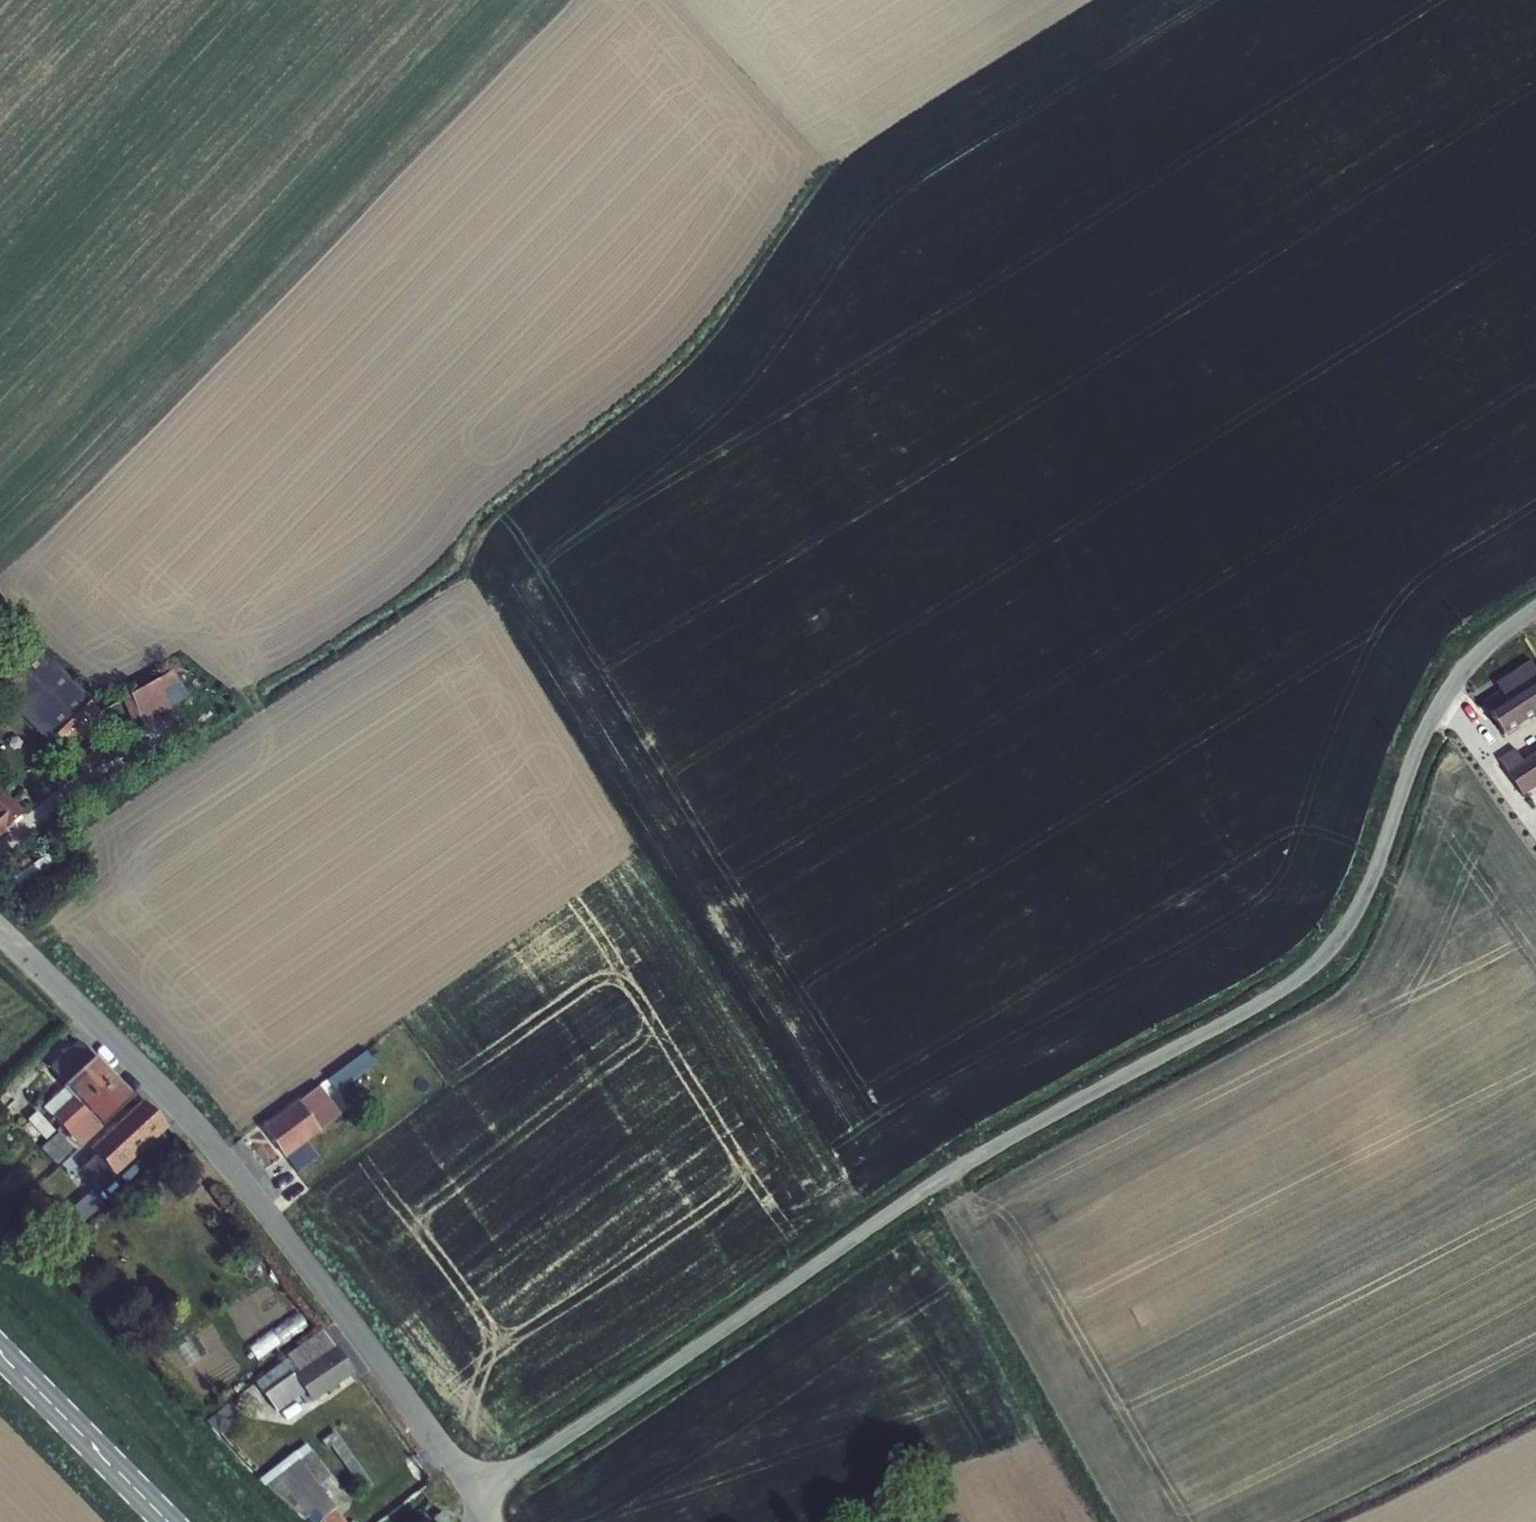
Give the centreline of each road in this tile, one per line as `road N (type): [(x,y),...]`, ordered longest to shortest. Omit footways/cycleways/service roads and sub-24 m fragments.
road 1 (unclassified): [(478,1495),(955,1168),(1273,995),(1316,962),(1370,880),(1433,711),(1472,656),(1535,605)]
road 2 (unclassified): [(478,1495),(194,1119),(0,928)]
road 3 (tertiary): [(170,1521),(0,1351)]

